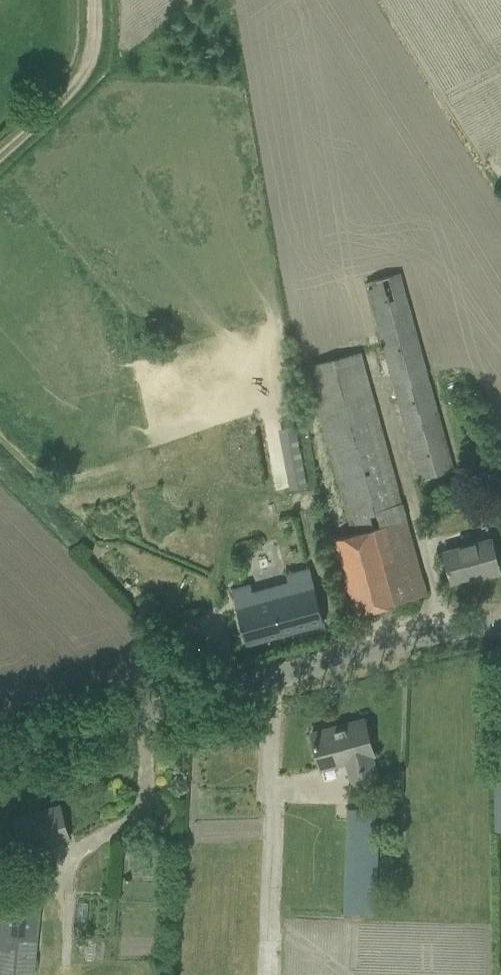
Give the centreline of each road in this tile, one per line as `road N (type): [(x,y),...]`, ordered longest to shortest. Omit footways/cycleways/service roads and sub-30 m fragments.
road 1 (unclassified): [(500,625),(363,652),(0,752)]
road 2 (track): [(0,158),(78,85),(91,52),(93,0)]

